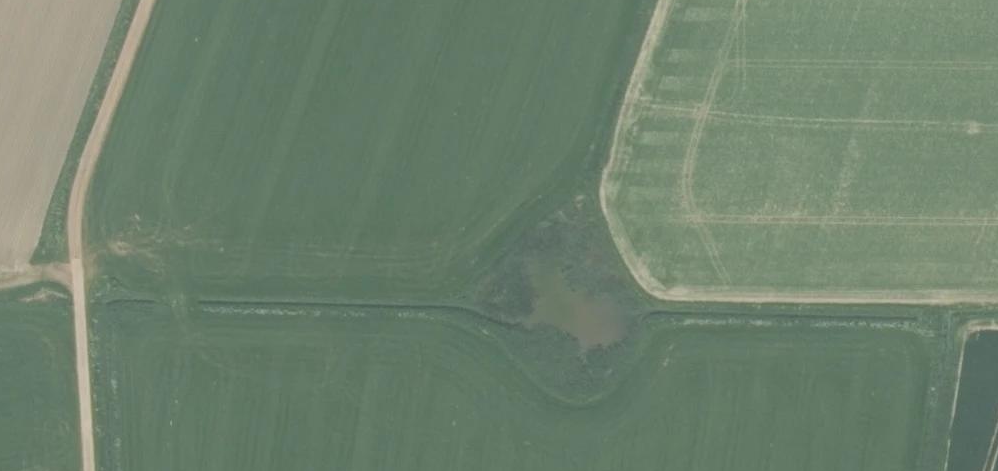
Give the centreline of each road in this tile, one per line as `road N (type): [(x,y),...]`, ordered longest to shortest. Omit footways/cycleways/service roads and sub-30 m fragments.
road 1 (track): [(89,470),(78,190),(147,0)]

